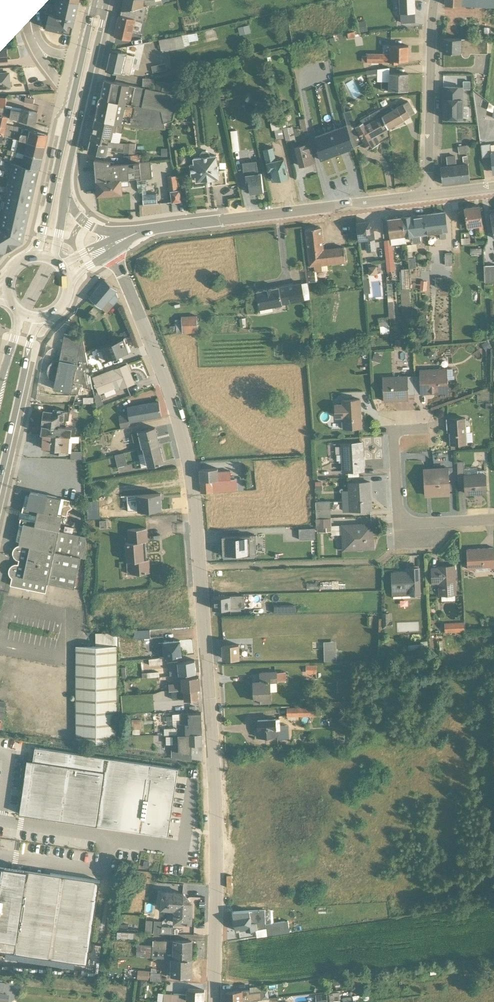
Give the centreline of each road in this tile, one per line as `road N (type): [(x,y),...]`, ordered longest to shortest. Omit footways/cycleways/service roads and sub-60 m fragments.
road 1 (residential): [(212,1001),(214,777),(189,461),(113,251)]
road 2 (residential): [(138,233),(428,196)]
road 3 (primary): [(94,0),(35,258)]
road 4 (residential): [(493,520),(412,525),(398,512),(394,431),(422,428)]
road 5 (primary): [(63,197),(107,0)]
road 6 (residential): [(428,196),(434,0)]
road 7 (primary): [(0,475),(40,318)]

